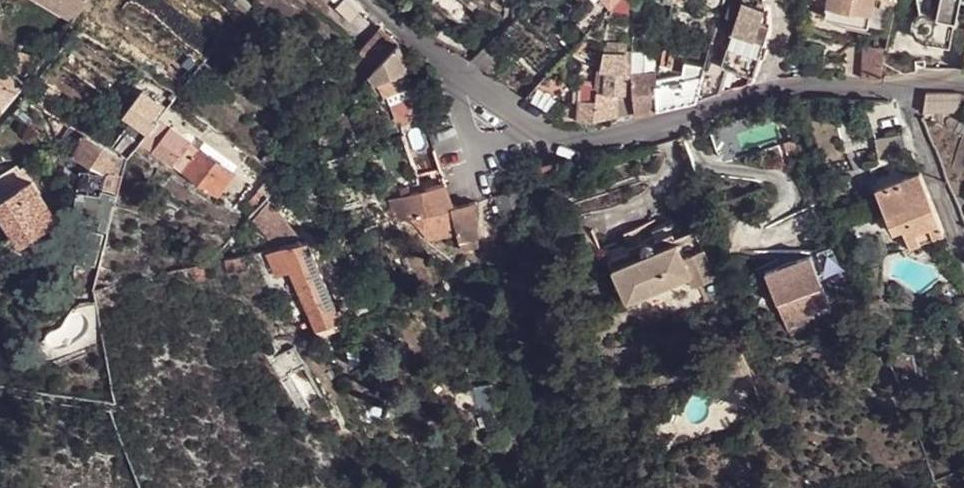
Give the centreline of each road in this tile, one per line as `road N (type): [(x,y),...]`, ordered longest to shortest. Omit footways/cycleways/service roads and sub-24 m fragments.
road 1 (residential): [(362,0),(427,56),(556,140),(583,140),(764,90),(904,87)]
road 2 (residential): [(904,87),(963,261)]

